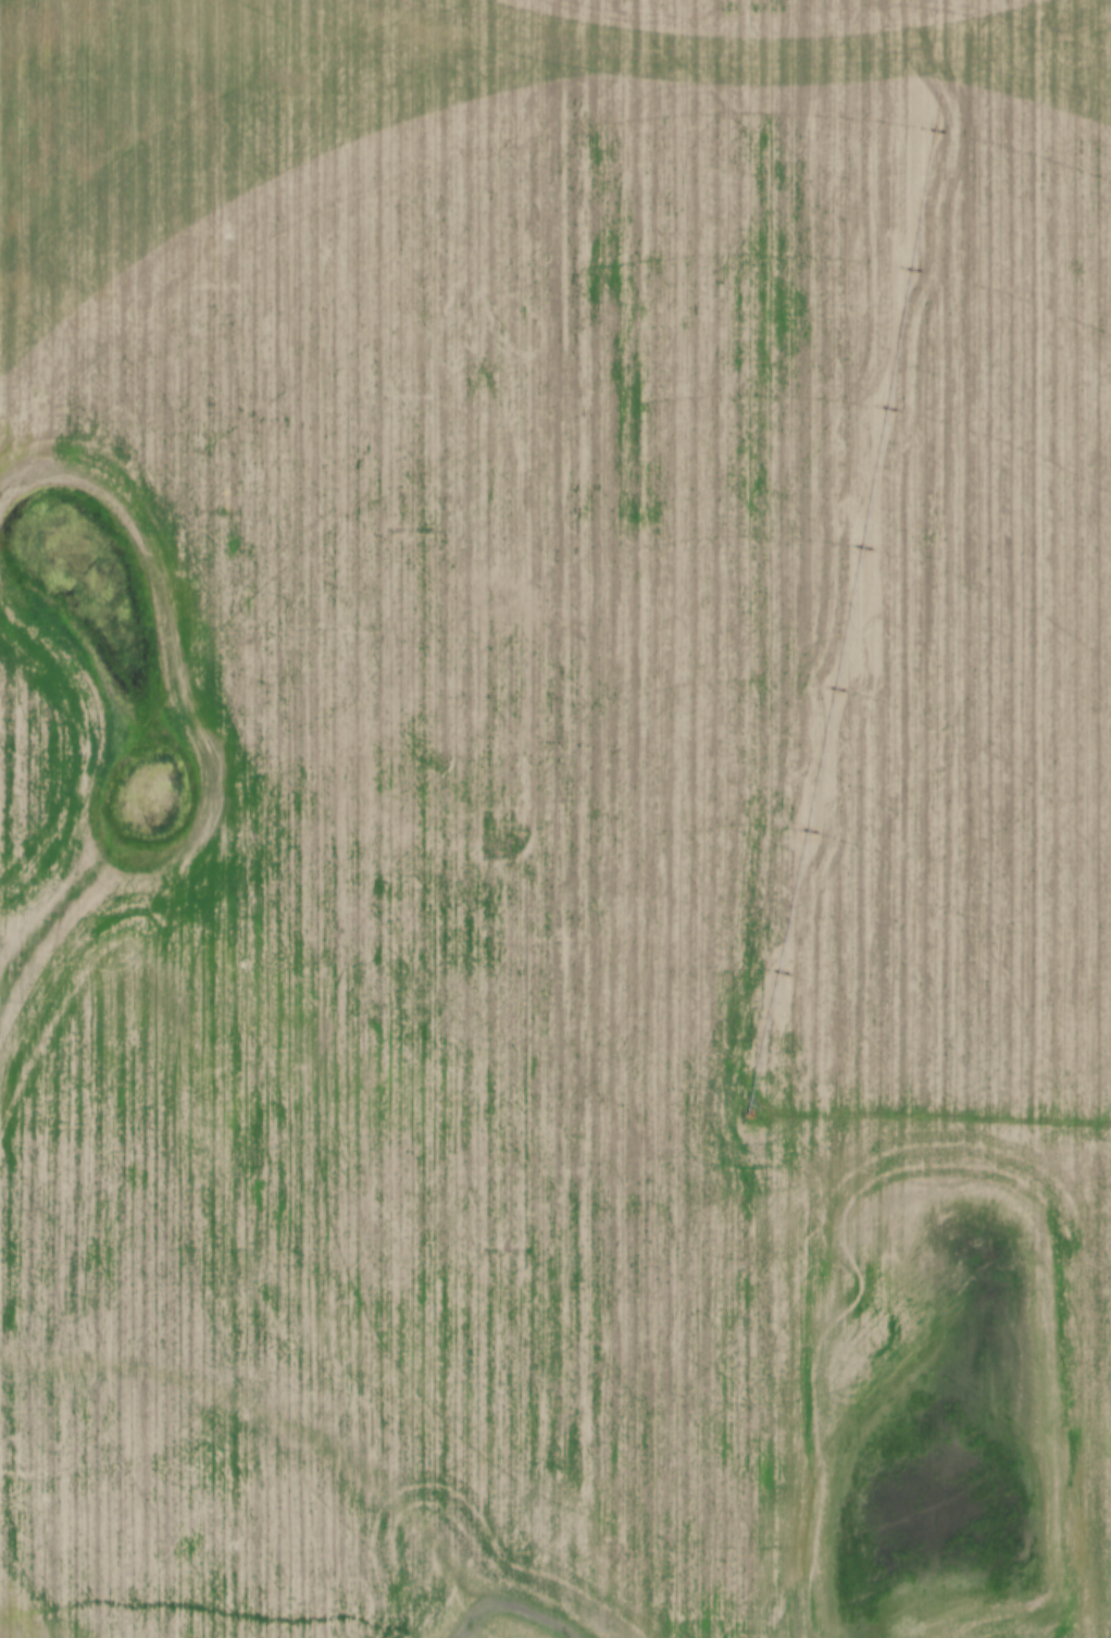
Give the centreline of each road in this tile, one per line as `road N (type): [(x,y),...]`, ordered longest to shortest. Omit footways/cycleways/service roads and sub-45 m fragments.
road 1 (track): [(1110,1129),(801,1112),(786,1552),(799,1637)]

